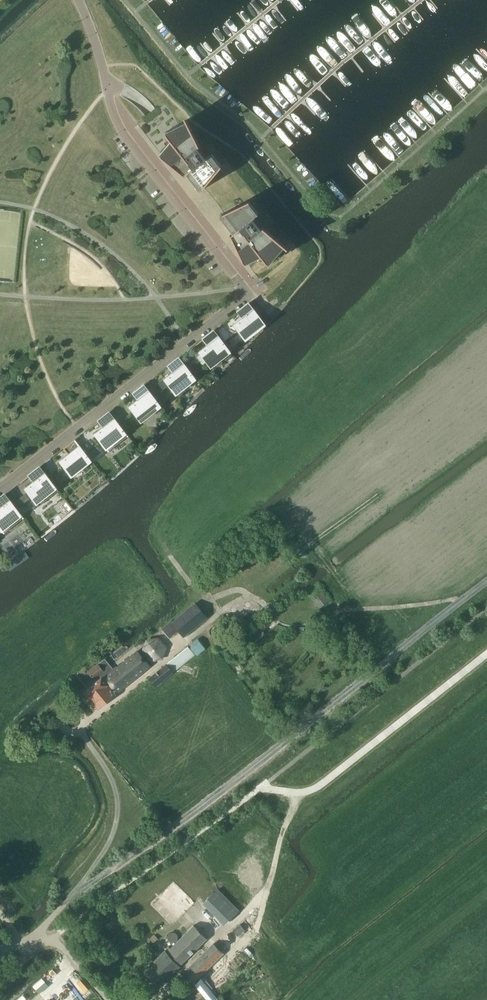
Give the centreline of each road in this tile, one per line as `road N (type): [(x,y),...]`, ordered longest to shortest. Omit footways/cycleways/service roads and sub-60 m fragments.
road 1 (track): [(79,890),(284,744),(486,580)]
road 2 (residential): [(251,295),(121,129),(79,0)]
road 3 (residential): [(251,295),(0,493)]

